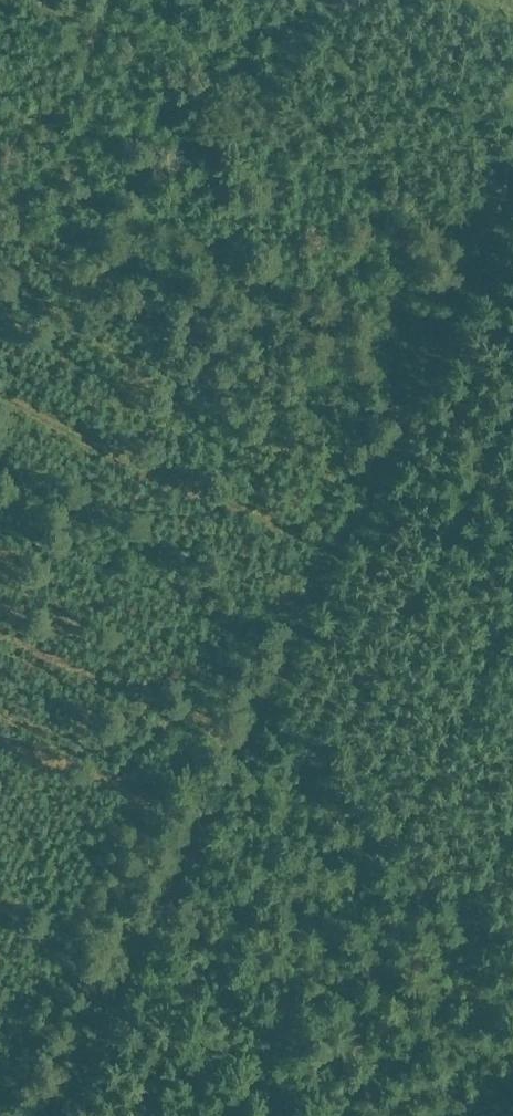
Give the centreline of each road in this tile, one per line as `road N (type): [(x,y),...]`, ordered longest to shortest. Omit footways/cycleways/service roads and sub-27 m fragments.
road 1 (track): [(48,1115),(512,201)]

